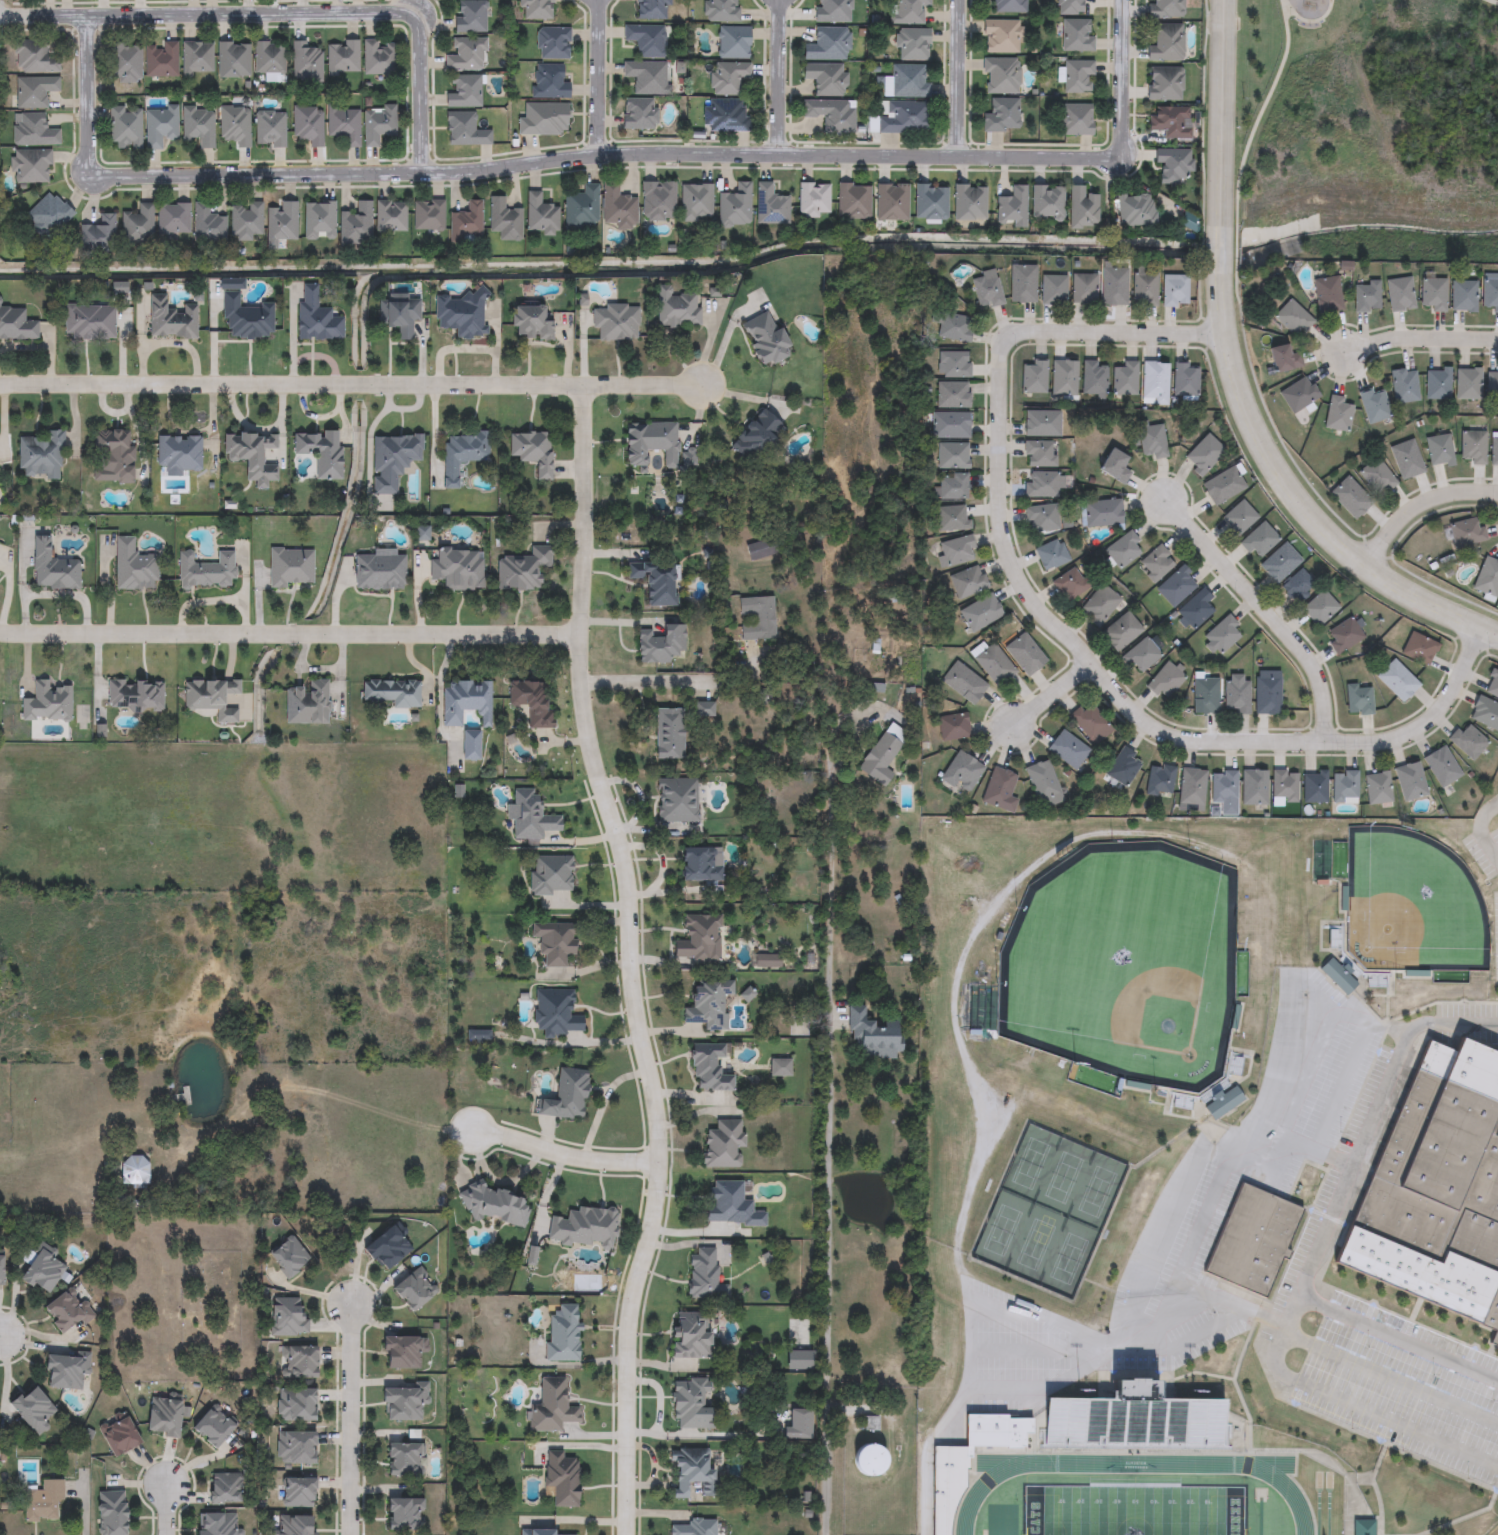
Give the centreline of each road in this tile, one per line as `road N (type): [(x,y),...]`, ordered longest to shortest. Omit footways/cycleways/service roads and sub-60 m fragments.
road 1 (residential): [(584,388),(590,731),(627,874),(631,958),(661,1153),(657,1234),(631,1346),(631,1534)]
road 2 (residential): [(1479,628),(1419,736),(1387,749),(1188,749),(1155,736),(1125,709),(1027,597),(1010,553),(1002,489),(1005,352),(1034,338),(1223,344)]
road 3 (residential): [(1126,167),(599,160),(432,173),(113,182),(102,175)]
road 4 (residential): [(837,761),(829,1534)]
road 5 (tertiary): [(1225,0),(1221,331),(1240,397),(1263,452),(1320,529),(1395,587),(1479,628)]
road 6 (residential): [(0,388),(705,388)]
road 7 (residential): [(0,630),(586,633)]
road 8 (residential): [(0,10),(398,8),(422,23),(426,41),(432,173)]
road 9 (residential): [(1327,749),(1326,693),(1316,672),(1165,498)]
road 10 (residential): [(352,1306),(349,1534)]
road 11 (residential): [(661,1153),(615,1152),(475,1117)]
road 12 (residential): [(1125,0),(1126,167)]
road 13 (residential): [(93,11),(94,161),(102,175)]
road 14 (residential): [(964,0),(961,165)]
road 15 (residential): [(781,160),(782,0)]
road 16 (residential): [(599,160),(599,0)]
road 17 (residential): [(1497,347),(1387,338),(1346,354)]
road 18 (residential): [(1497,501),(1458,500),(1428,511),(1370,569)]

